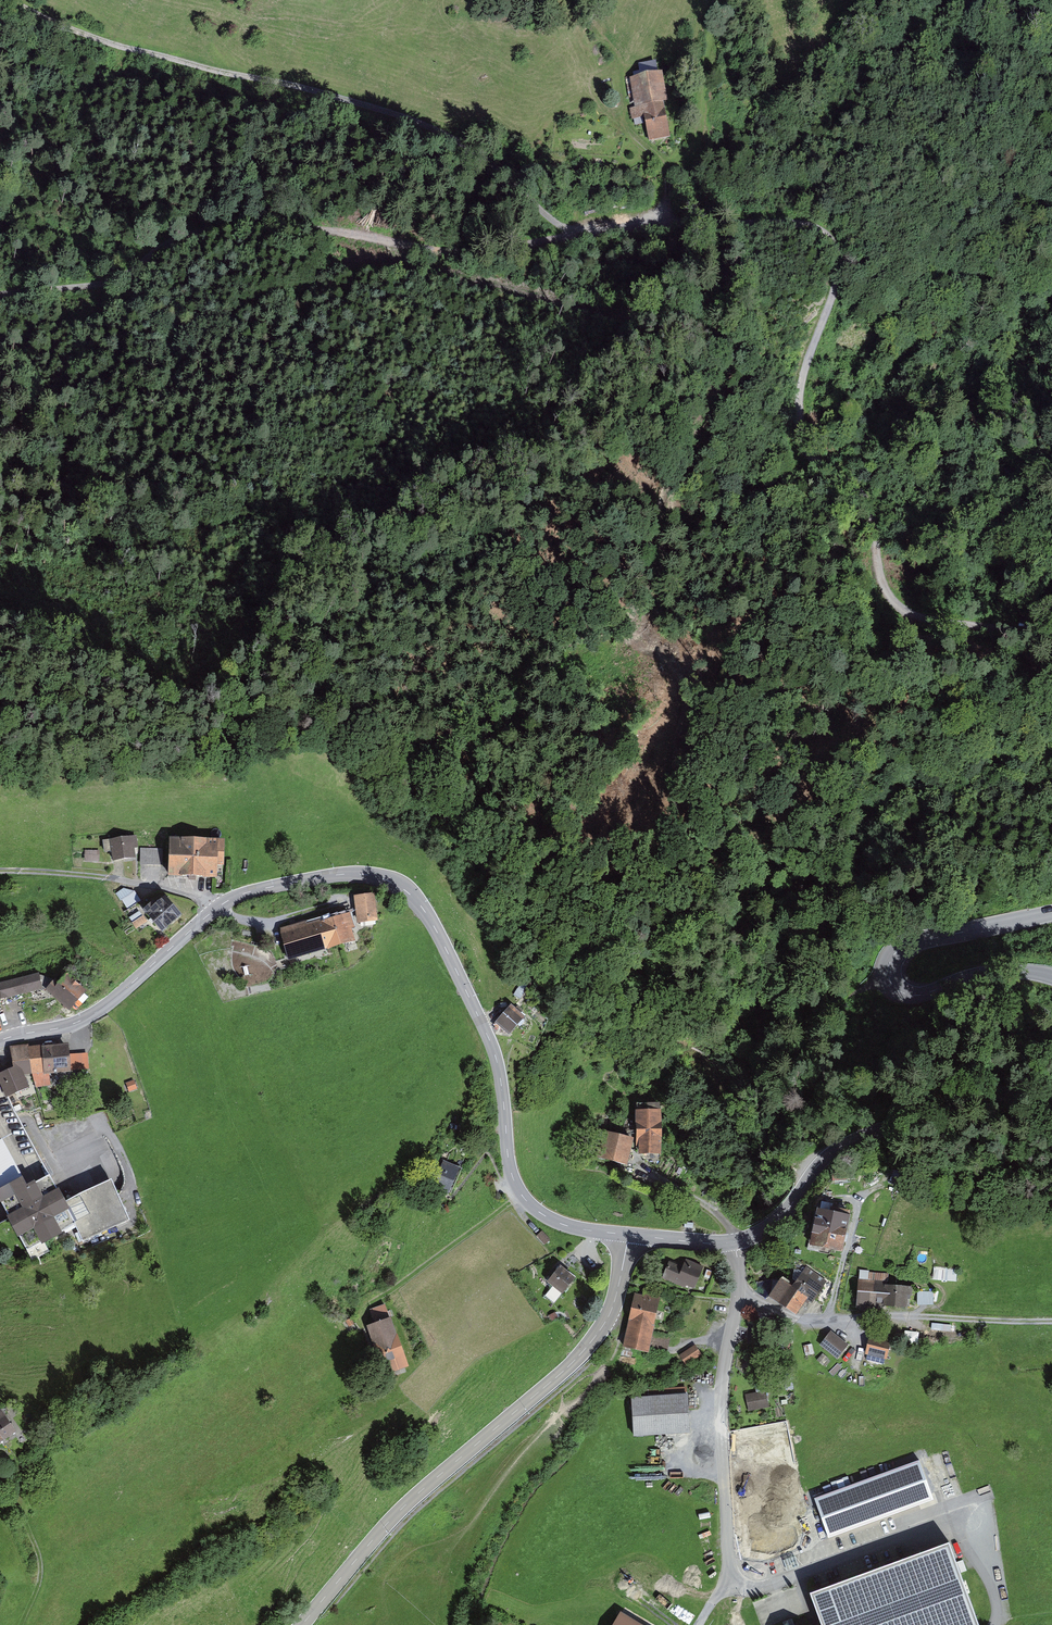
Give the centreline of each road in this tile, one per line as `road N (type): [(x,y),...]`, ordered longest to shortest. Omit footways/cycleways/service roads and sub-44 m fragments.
road 1 (track): [(1051,633),(919,619),(890,601),(860,491),(804,450),(805,371),(838,262),(829,236),(803,223),(671,221),(446,252),(269,226),(171,241),(121,283),(0,299)]
road 2 (tertiary): [(628,1235),(562,1226),(526,1200),(513,1179),(501,1079),(480,1019),(426,913),(386,879),(340,875),(244,894),(106,1007),(0,1042)]
road 3 (track): [(402,243),(406,262),(438,277),(716,336),(730,348),(730,365),(679,455),(633,640),(687,680),(680,745)]
road 4 (track): [(572,236),(507,171),(386,113),(81,36),(12,0)]
road 5 (tertiary): [(303,1624),(401,1509),(578,1356),(612,1310),(628,1235)]
road 6 (tertiary): [(1051,1092),(961,1103),(843,1145),(776,1221),(736,1242)]
road 7 (tertiary): [(1051,913),(912,943),(896,952),(888,979),(916,998),(977,974),(1051,977)]
road 8 (residential): [(730,1581),(722,1388),(745,1289),(736,1242)]
road 9 (track): [(1051,1321),(796,1316),(745,1289)]
road 10 (track): [(24,1624),(45,1562),(21,1504)]
road 11 (track): [(671,221),(663,158),(626,115)]

